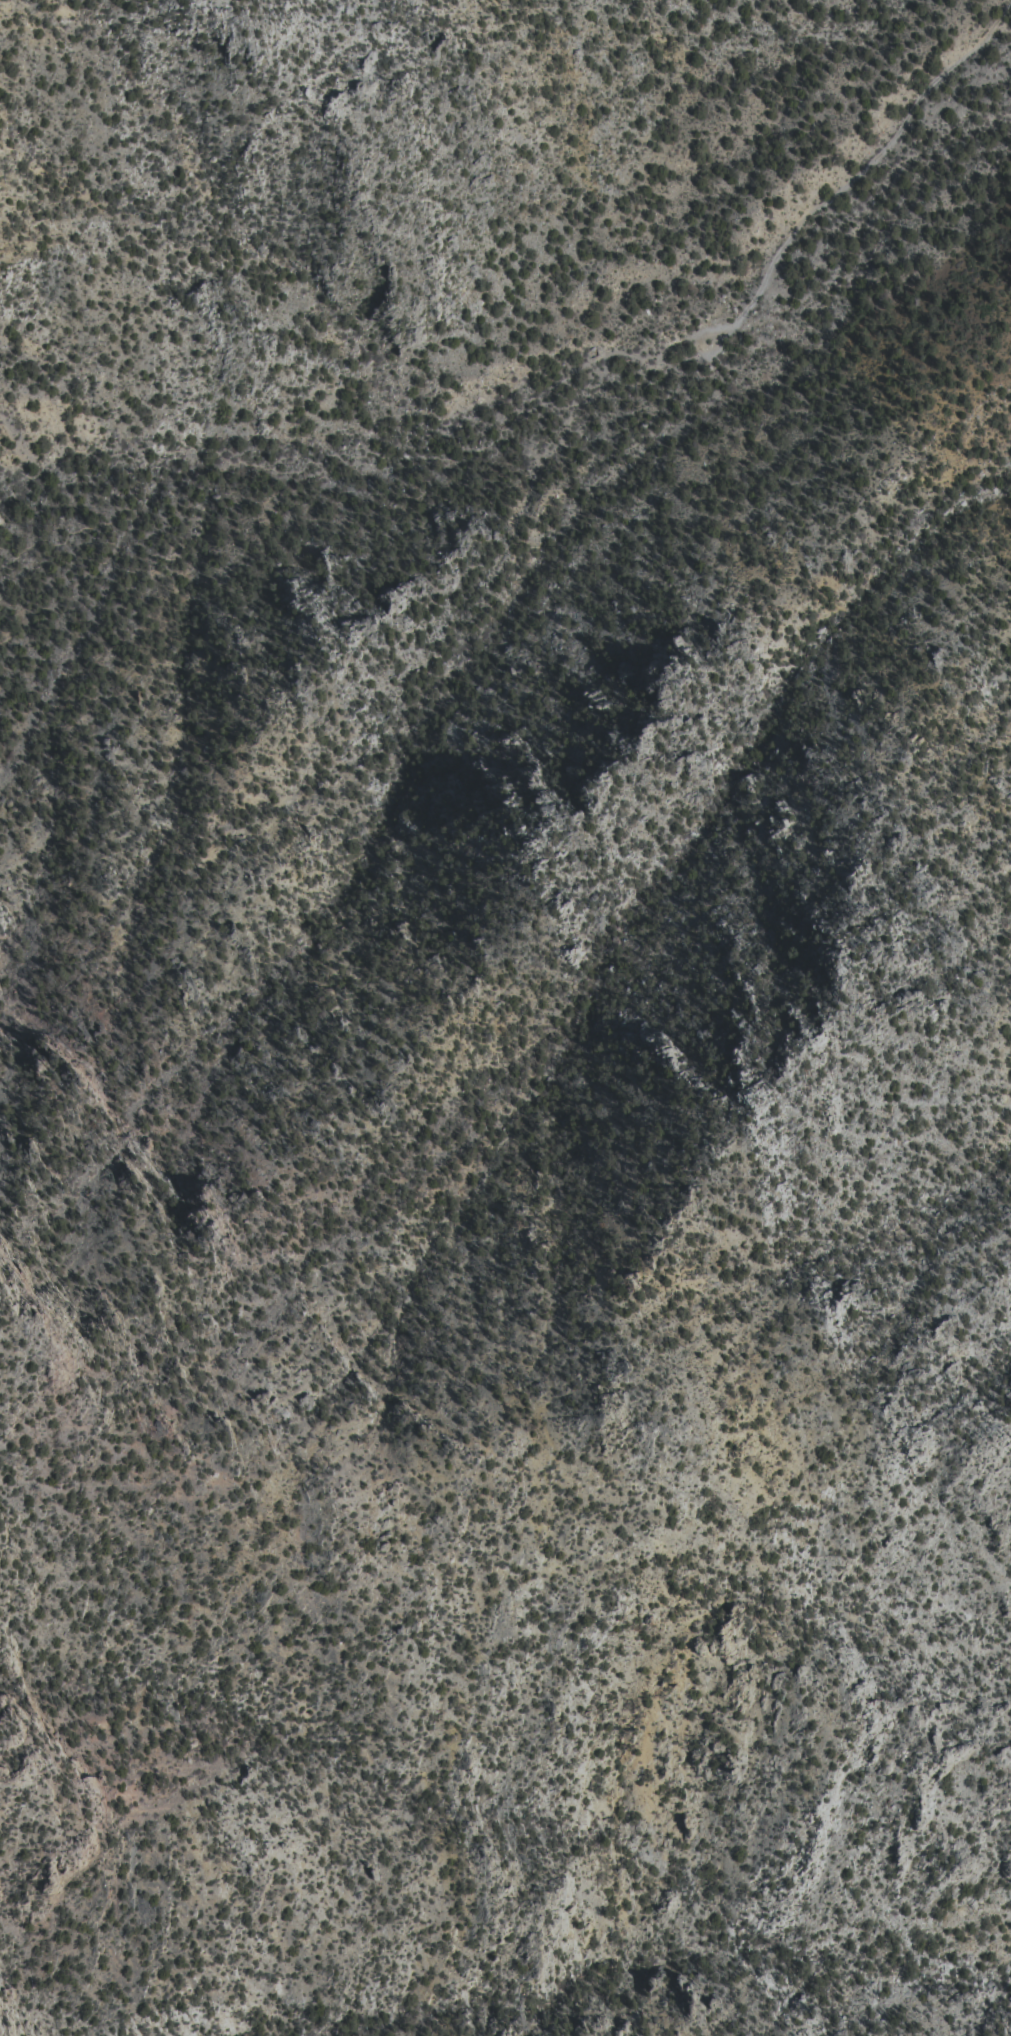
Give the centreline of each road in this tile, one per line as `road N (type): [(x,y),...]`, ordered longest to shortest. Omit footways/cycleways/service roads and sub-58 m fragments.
road 1 (track): [(1010,14),(936,77),(874,160),(810,213),(776,252),(742,316)]

